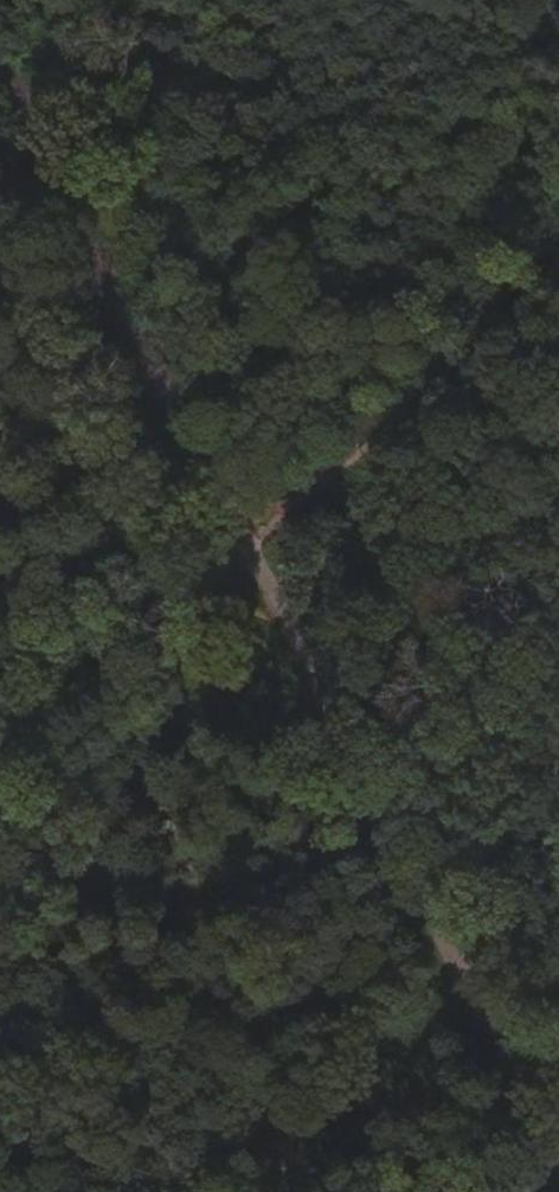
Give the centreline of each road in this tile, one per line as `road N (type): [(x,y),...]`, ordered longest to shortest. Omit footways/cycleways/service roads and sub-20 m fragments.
road 1 (unclassified): [(0,67),(558,1158)]
road 2 (track): [(0,787),(558,282)]

